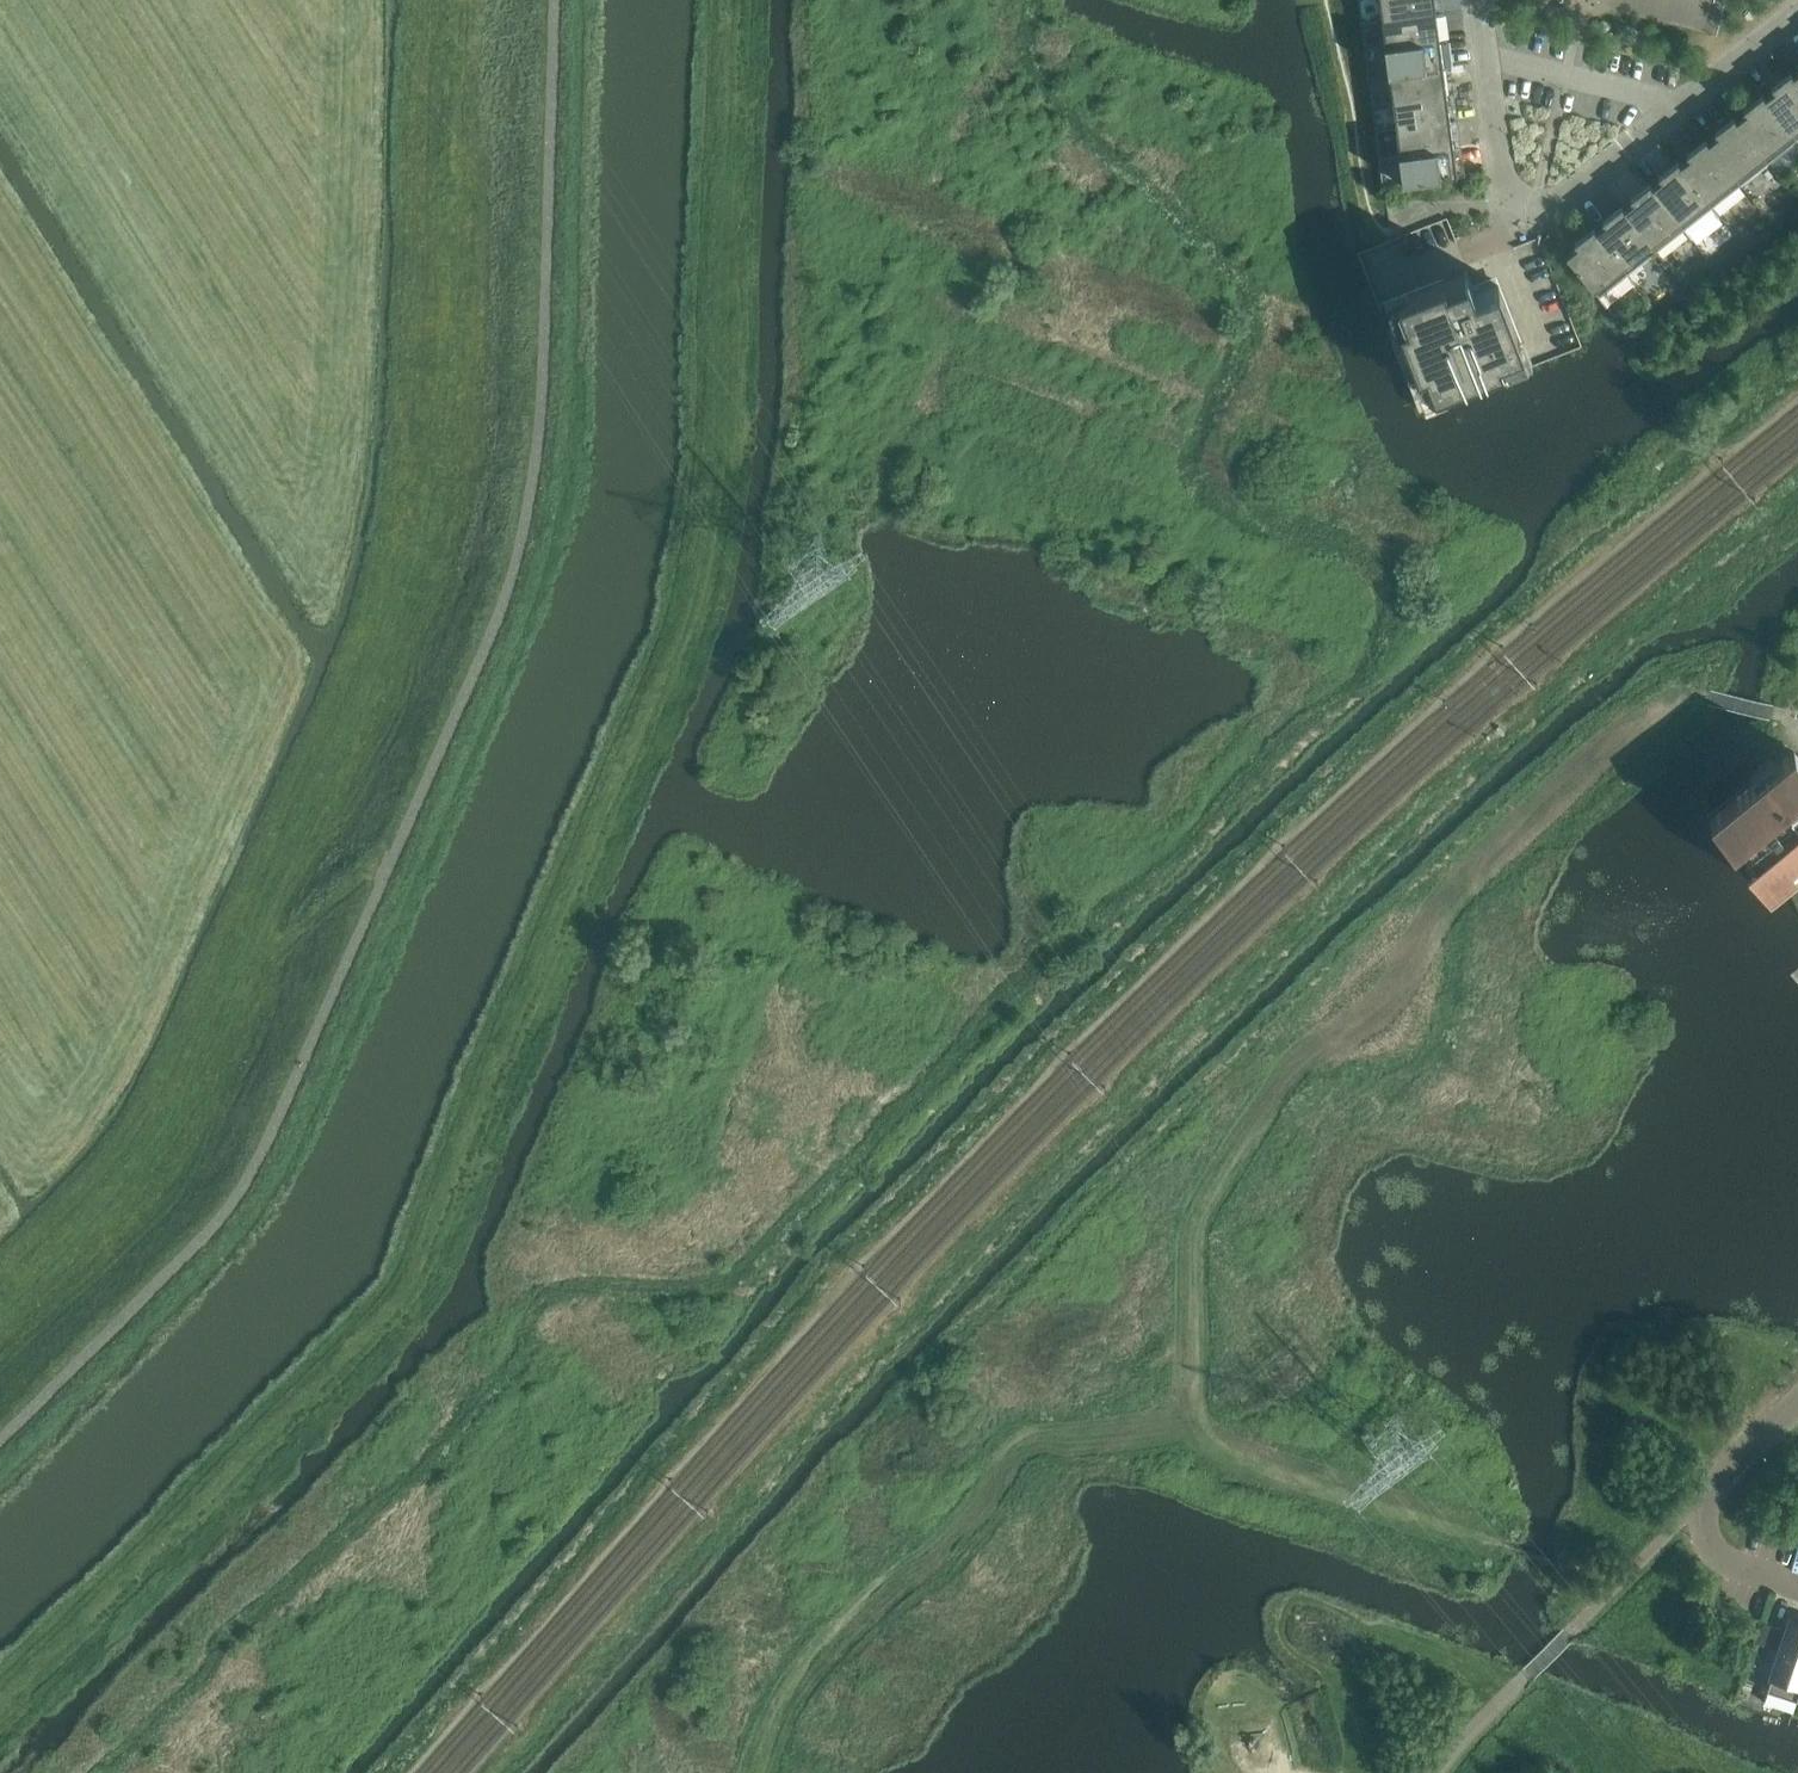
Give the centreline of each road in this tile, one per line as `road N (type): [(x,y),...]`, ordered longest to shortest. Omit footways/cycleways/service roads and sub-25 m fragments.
road 1 (residential): [(1530,212),(1557,206),(1797,17)]
road 2 (residential): [(1797,1589),(1721,1549),(1697,1507),(1797,1403)]
road 3 (residential): [(1530,212),(1511,194),(1482,0)]

